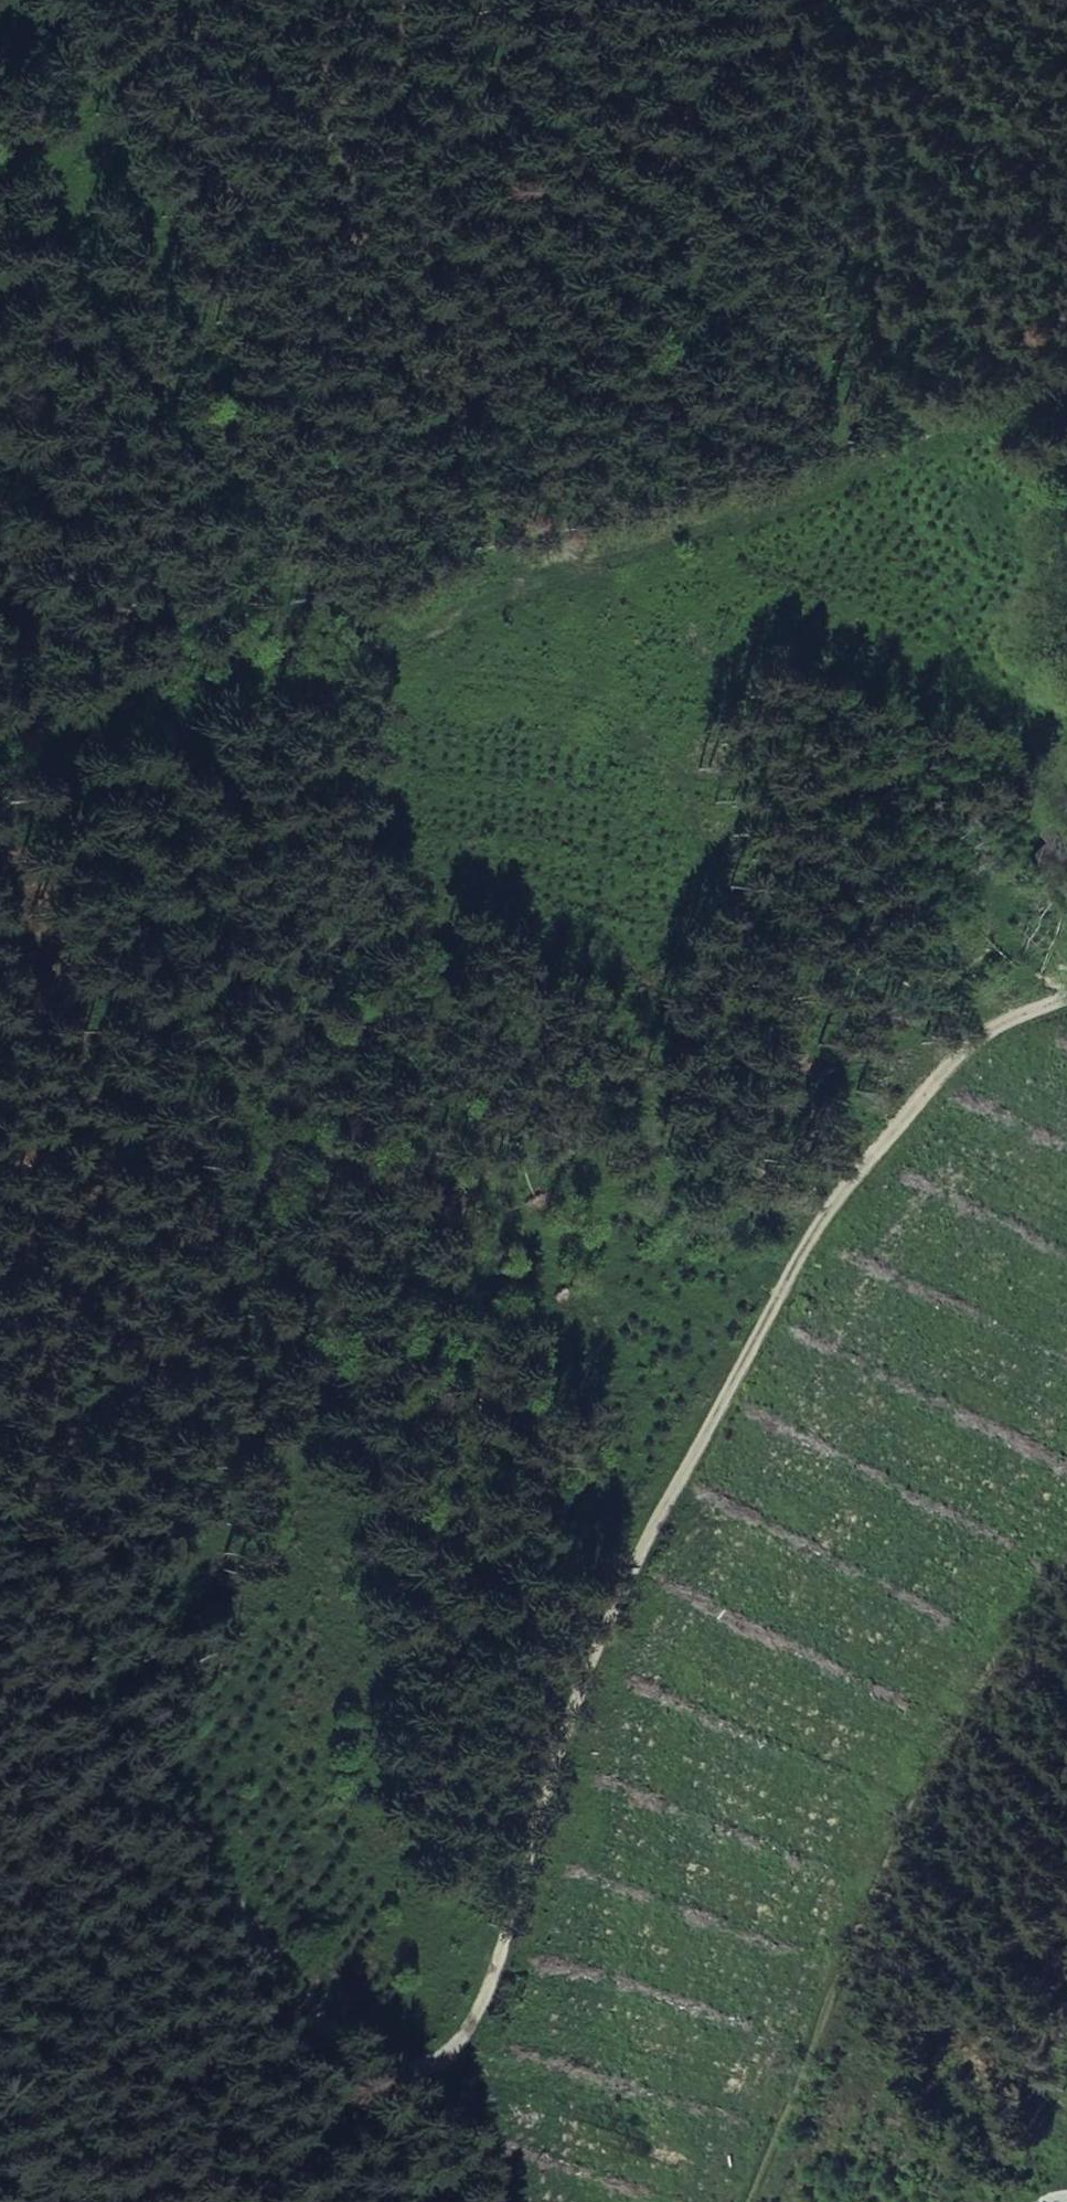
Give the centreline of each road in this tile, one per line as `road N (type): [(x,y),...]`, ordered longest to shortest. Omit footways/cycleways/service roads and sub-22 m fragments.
road 1 (track): [(1066,994),(993,1023),(851,1169),(763,1315),(611,1600),(525,1851),(501,1965),(467,2038),(426,2063),(379,2060),(333,2039),(200,1862),(0,1557)]
road 2 (track): [(375,2201),(221,1942),(194,1869),(200,1862)]

